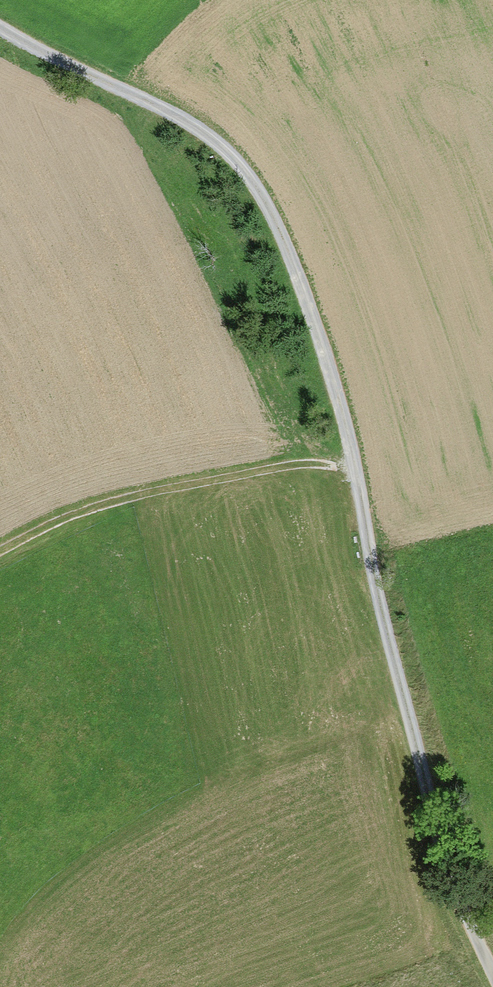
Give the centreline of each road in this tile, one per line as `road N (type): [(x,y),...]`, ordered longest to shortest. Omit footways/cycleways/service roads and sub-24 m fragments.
road 1 (residential): [(492,985),(445,872),(370,585),(346,440),(298,283),(263,203),(229,154),(169,112),(0,30)]
road 2 (track): [(350,466),(253,466),(29,532),(0,549)]

